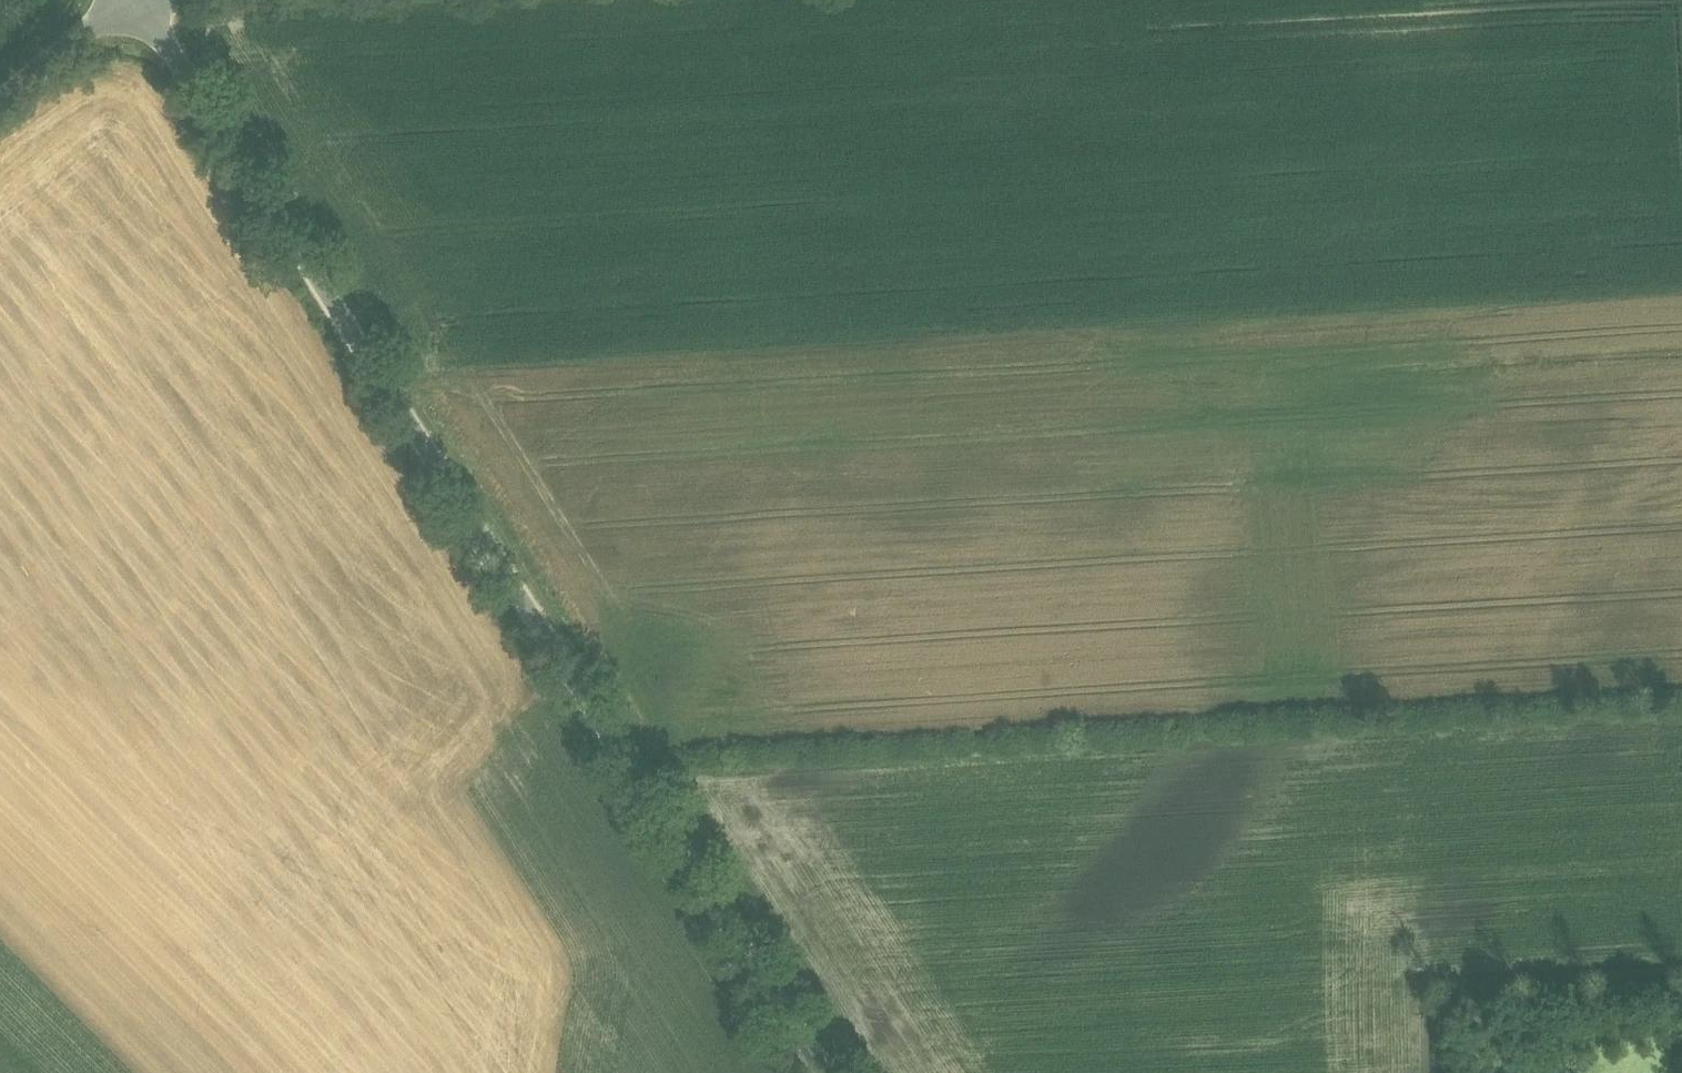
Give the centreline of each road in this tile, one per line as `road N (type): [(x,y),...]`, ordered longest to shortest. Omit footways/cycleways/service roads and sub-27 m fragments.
road 1 (unclassified): [(820,1072),(556,650),(129,3)]
road 2 (unclassified): [(129,3),(0,93)]

